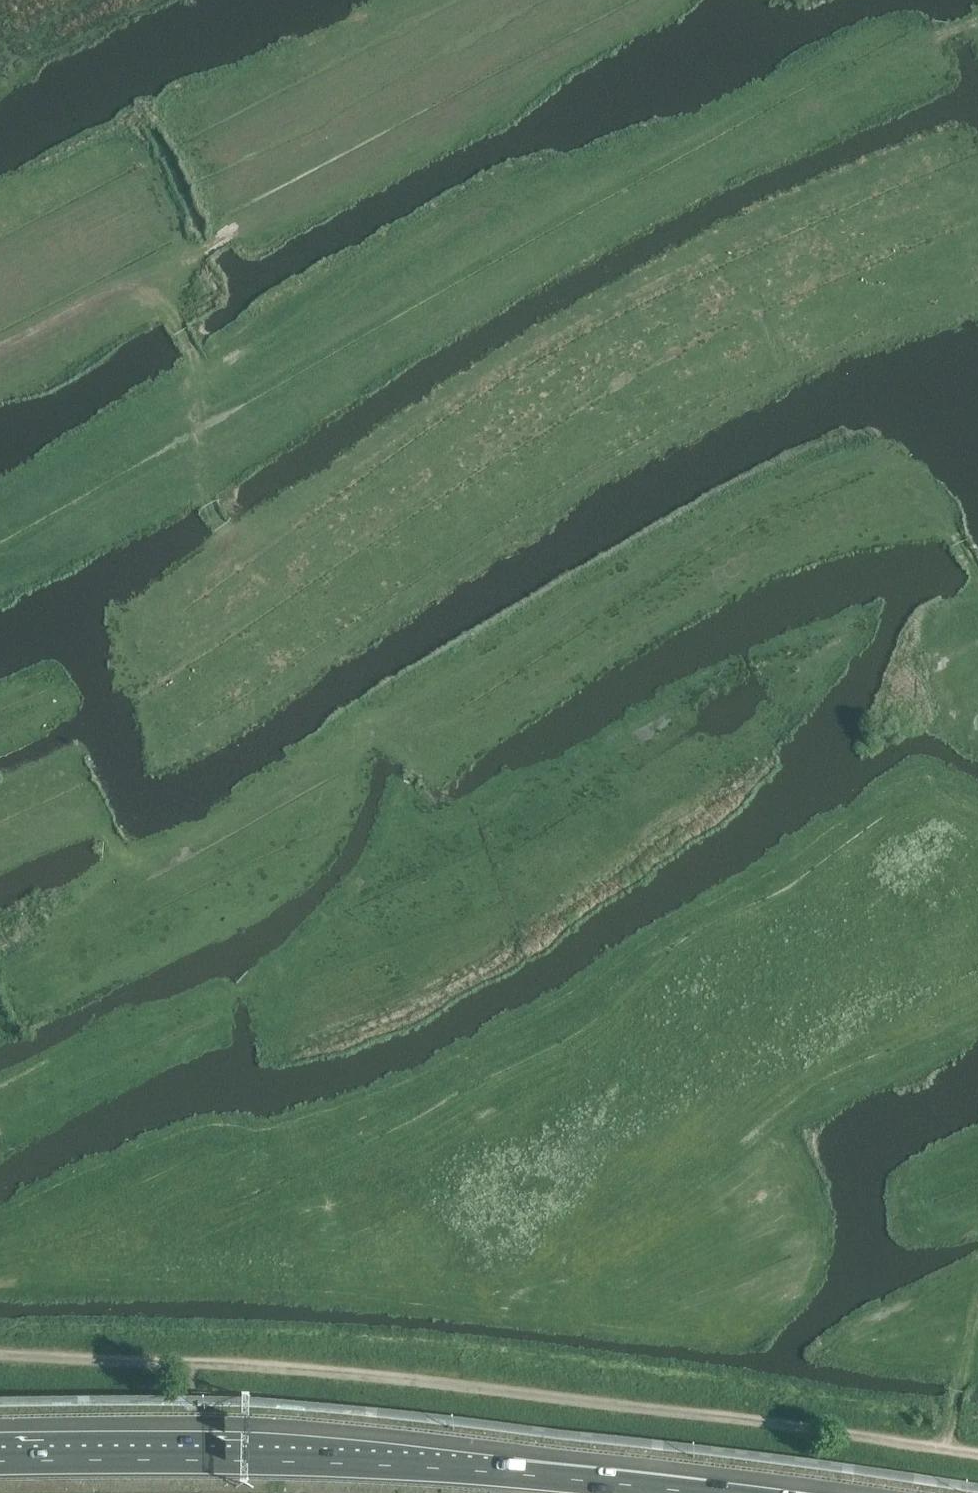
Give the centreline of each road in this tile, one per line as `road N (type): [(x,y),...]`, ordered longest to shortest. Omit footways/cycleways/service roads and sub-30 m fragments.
road 1 (motorway): [(681,1492),(508,1474),(181,1460),(0,1462)]
road 2 (track): [(950,1448),(977,1322)]

